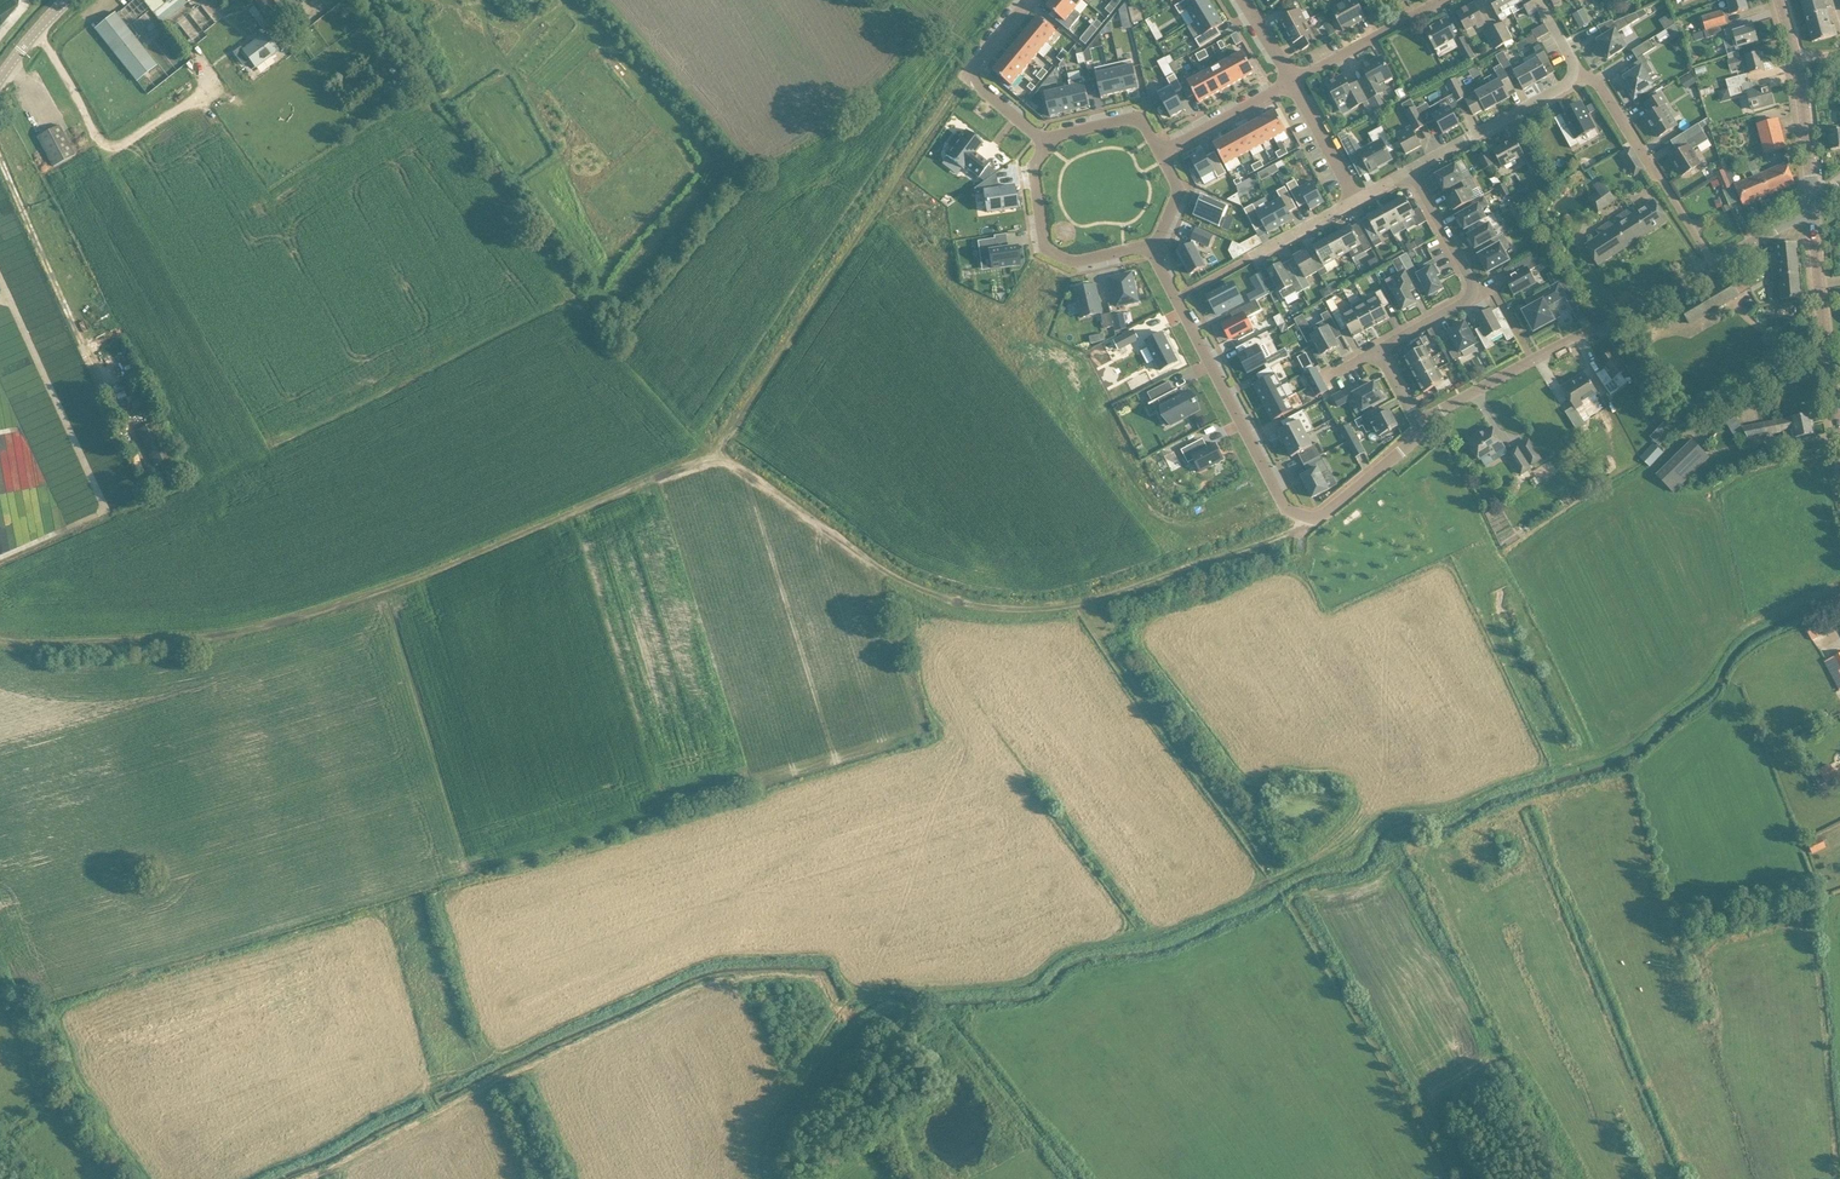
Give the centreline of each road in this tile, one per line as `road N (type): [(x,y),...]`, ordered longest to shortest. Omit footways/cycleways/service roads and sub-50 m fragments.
road 1 (track): [(0,640),(52,651),(179,644),(339,606),(709,456)]
road 2 (track): [(969,74),(709,456)]
road 3 (track): [(1085,609),(974,612),(918,597),(709,456)]
road 4 (unclassified): [(1422,428),(1444,408),(1714,263)]
road 5 (residential): [(1149,247),(1282,501),(1305,518)]
road 6 (residential): [(1380,352),(1475,293),(1413,169)]
road 7 (track): [(1305,518),(1289,532),(1085,609)]
road 8 (residential): [(1714,263),(1604,91),(1583,80)]
road 9 (tertiary): [(1839,427),(1815,206)]
road 10 (residential): [(1046,144),(1034,170),(1048,251),(1080,261),(1149,247)]
road 11 (residential): [(1583,80),(1413,169)]
road 12 (residential): [(1445,0),(1291,79)]
road 13 (tertiary): [(1795,55),(1815,206)]
road 14 (residential): [(1422,428),(1390,464),(1305,518)]
road 15 (residential): [(1291,79),(1162,152)]
road 16 (residential): [(1291,79),(1356,199)]
road 17 (residential): [(1162,152),(1144,125),(1127,118),(1046,144)]

